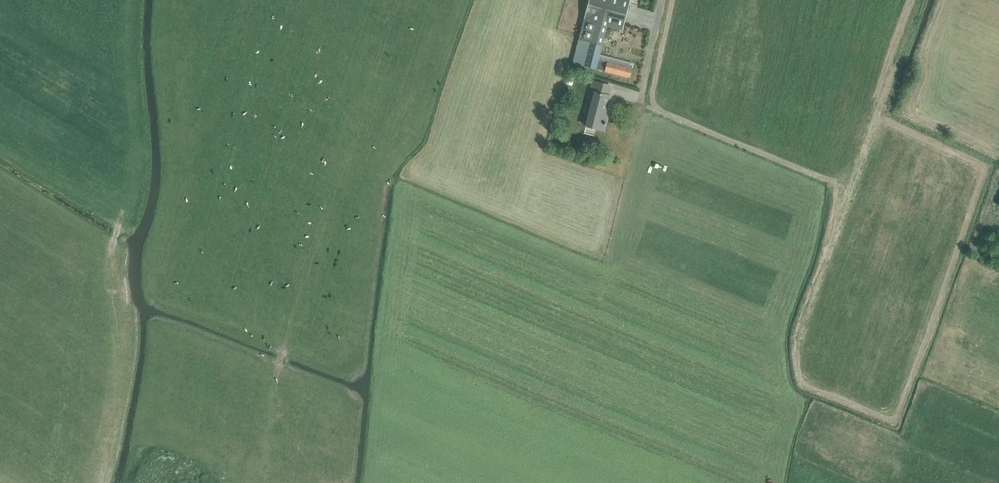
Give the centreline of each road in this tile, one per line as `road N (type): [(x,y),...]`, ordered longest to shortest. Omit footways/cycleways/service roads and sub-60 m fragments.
road 1 (track): [(103,482),(133,323),(112,245),(137,155),(133,0)]

